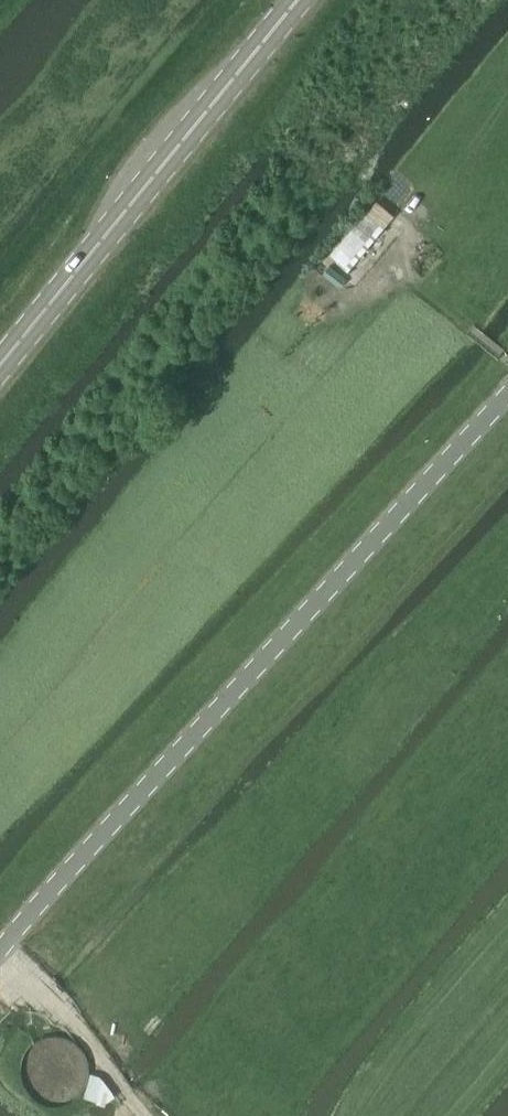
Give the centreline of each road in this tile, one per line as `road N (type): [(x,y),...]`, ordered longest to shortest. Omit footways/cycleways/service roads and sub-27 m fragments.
road 1 (unclassified): [(0,952),(507,393)]
road 2 (primary): [(0,366),(299,0)]
road 3 (track): [(0,953),(68,1018),(141,1115)]

